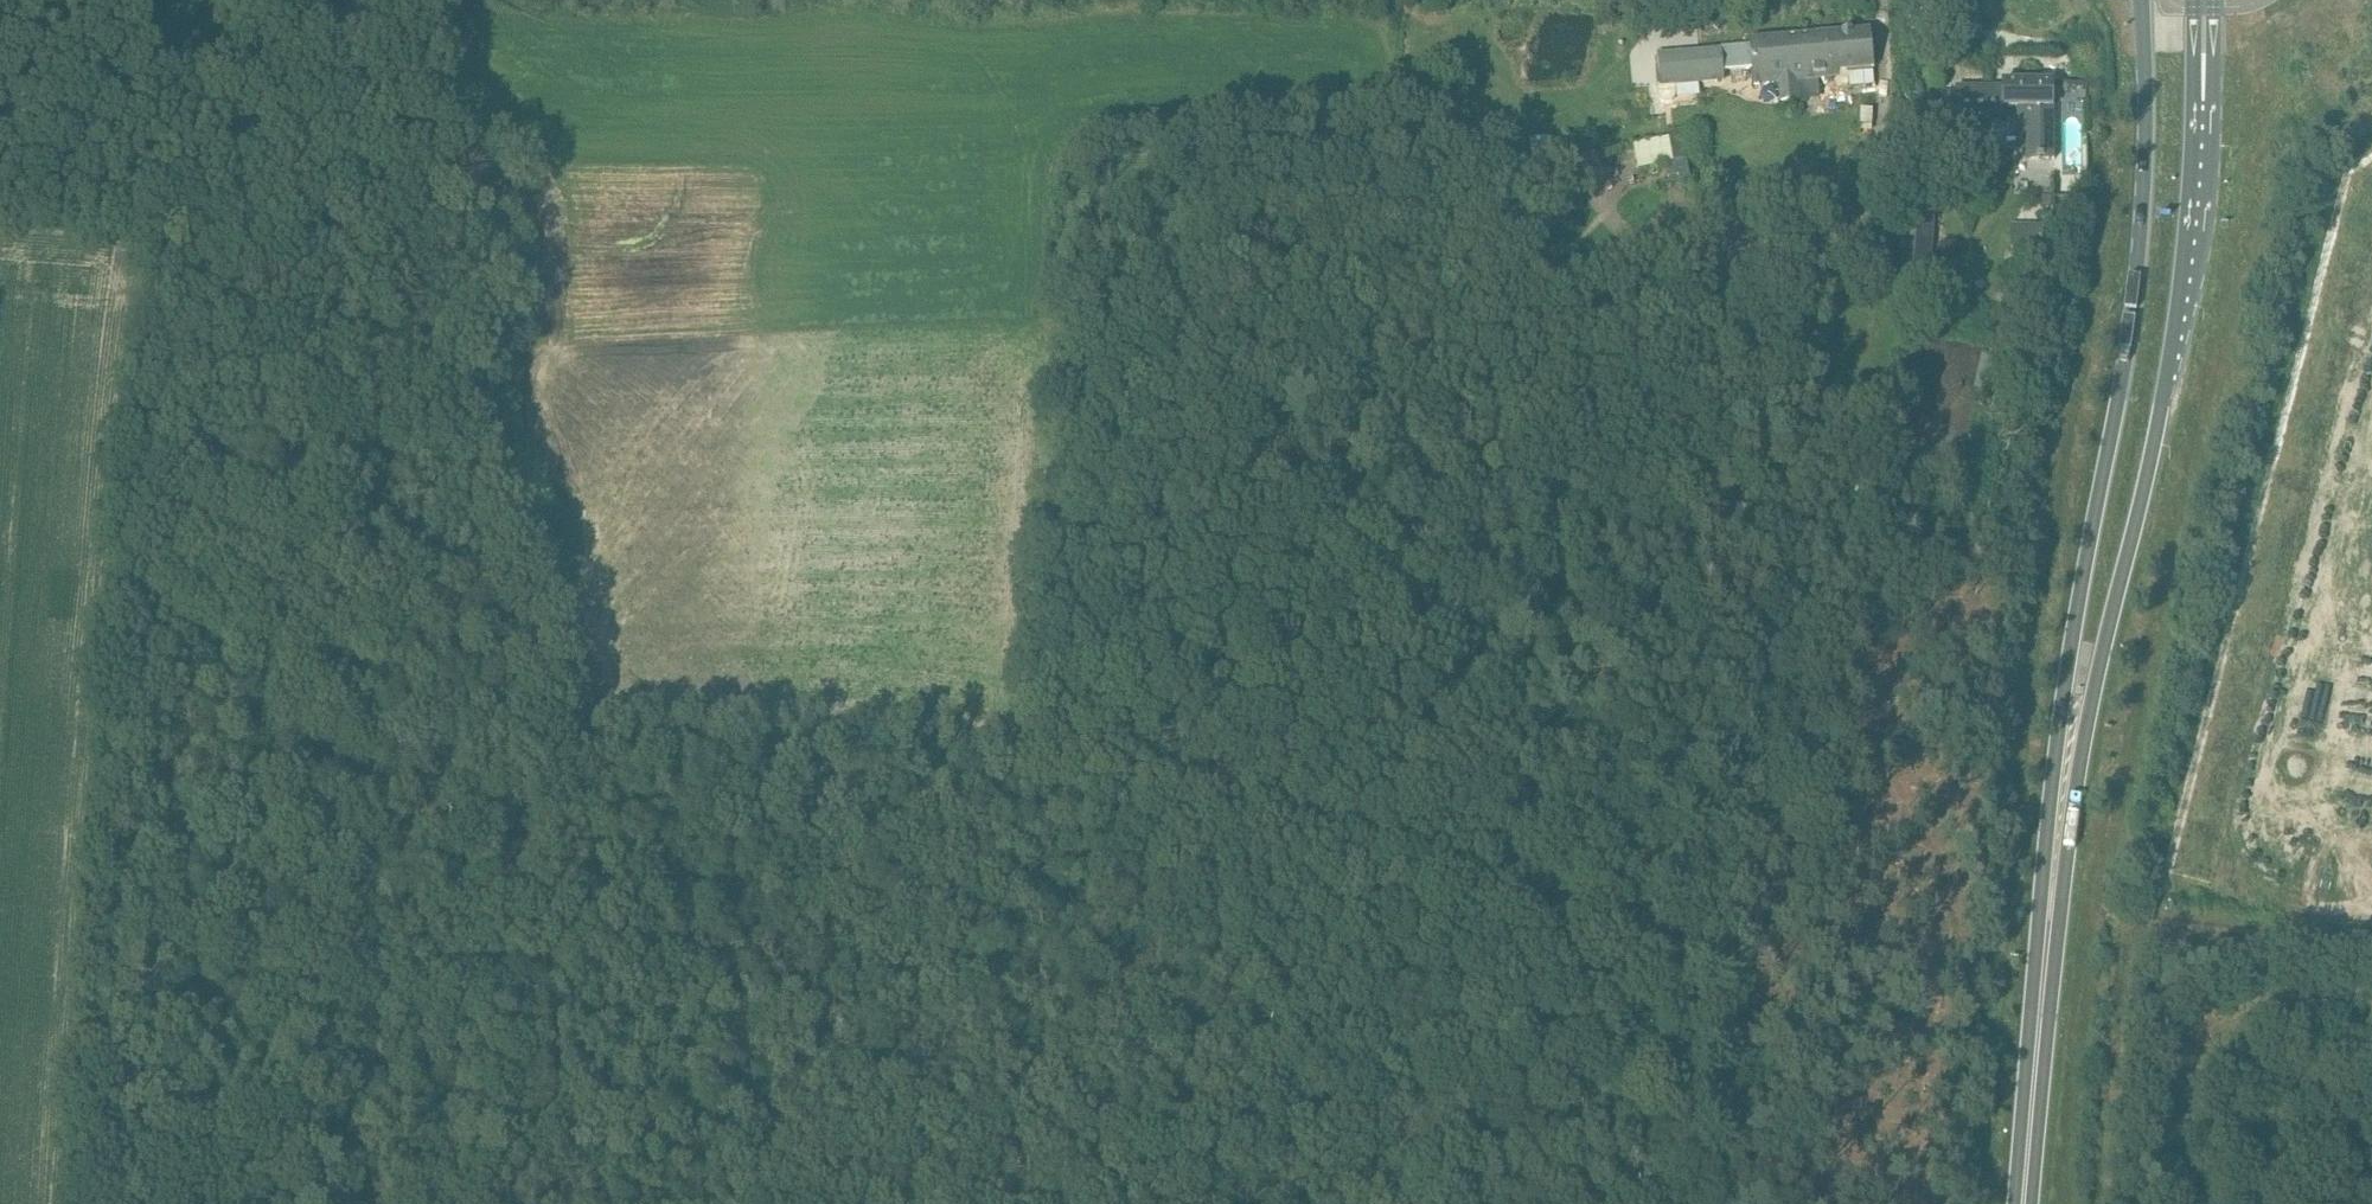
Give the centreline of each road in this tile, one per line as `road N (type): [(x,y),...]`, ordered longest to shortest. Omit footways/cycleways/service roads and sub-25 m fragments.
road 1 (primary): [(2142,0),(2142,238),(2129,348),(2065,692),(2064,802)]
road 2 (primary): [(2064,802),(2184,308),(2205,71)]
road 3 (primary): [(2023,1203),(2064,802)]

